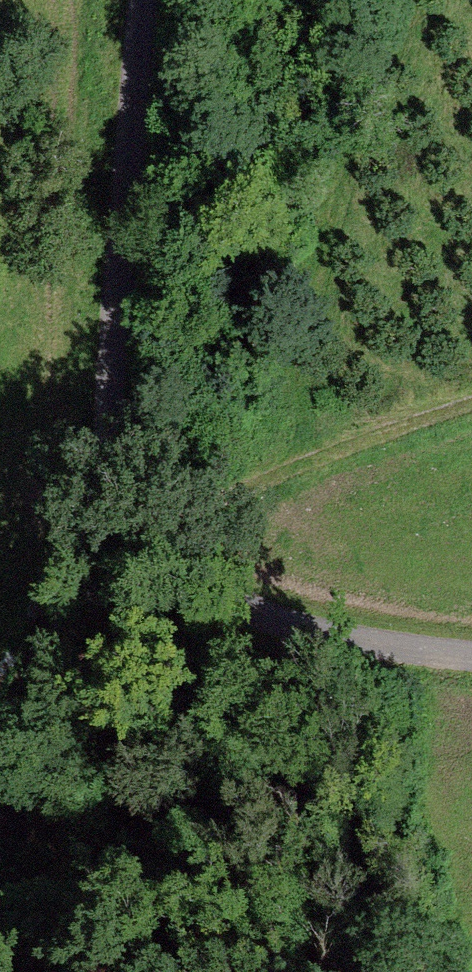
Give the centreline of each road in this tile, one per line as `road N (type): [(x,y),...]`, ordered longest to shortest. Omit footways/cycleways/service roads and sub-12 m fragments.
road 1 (track): [(133,0),(104,384),(127,517),(189,580),(275,626),(471,656)]
road 2 (track): [(127,517),(471,403)]

